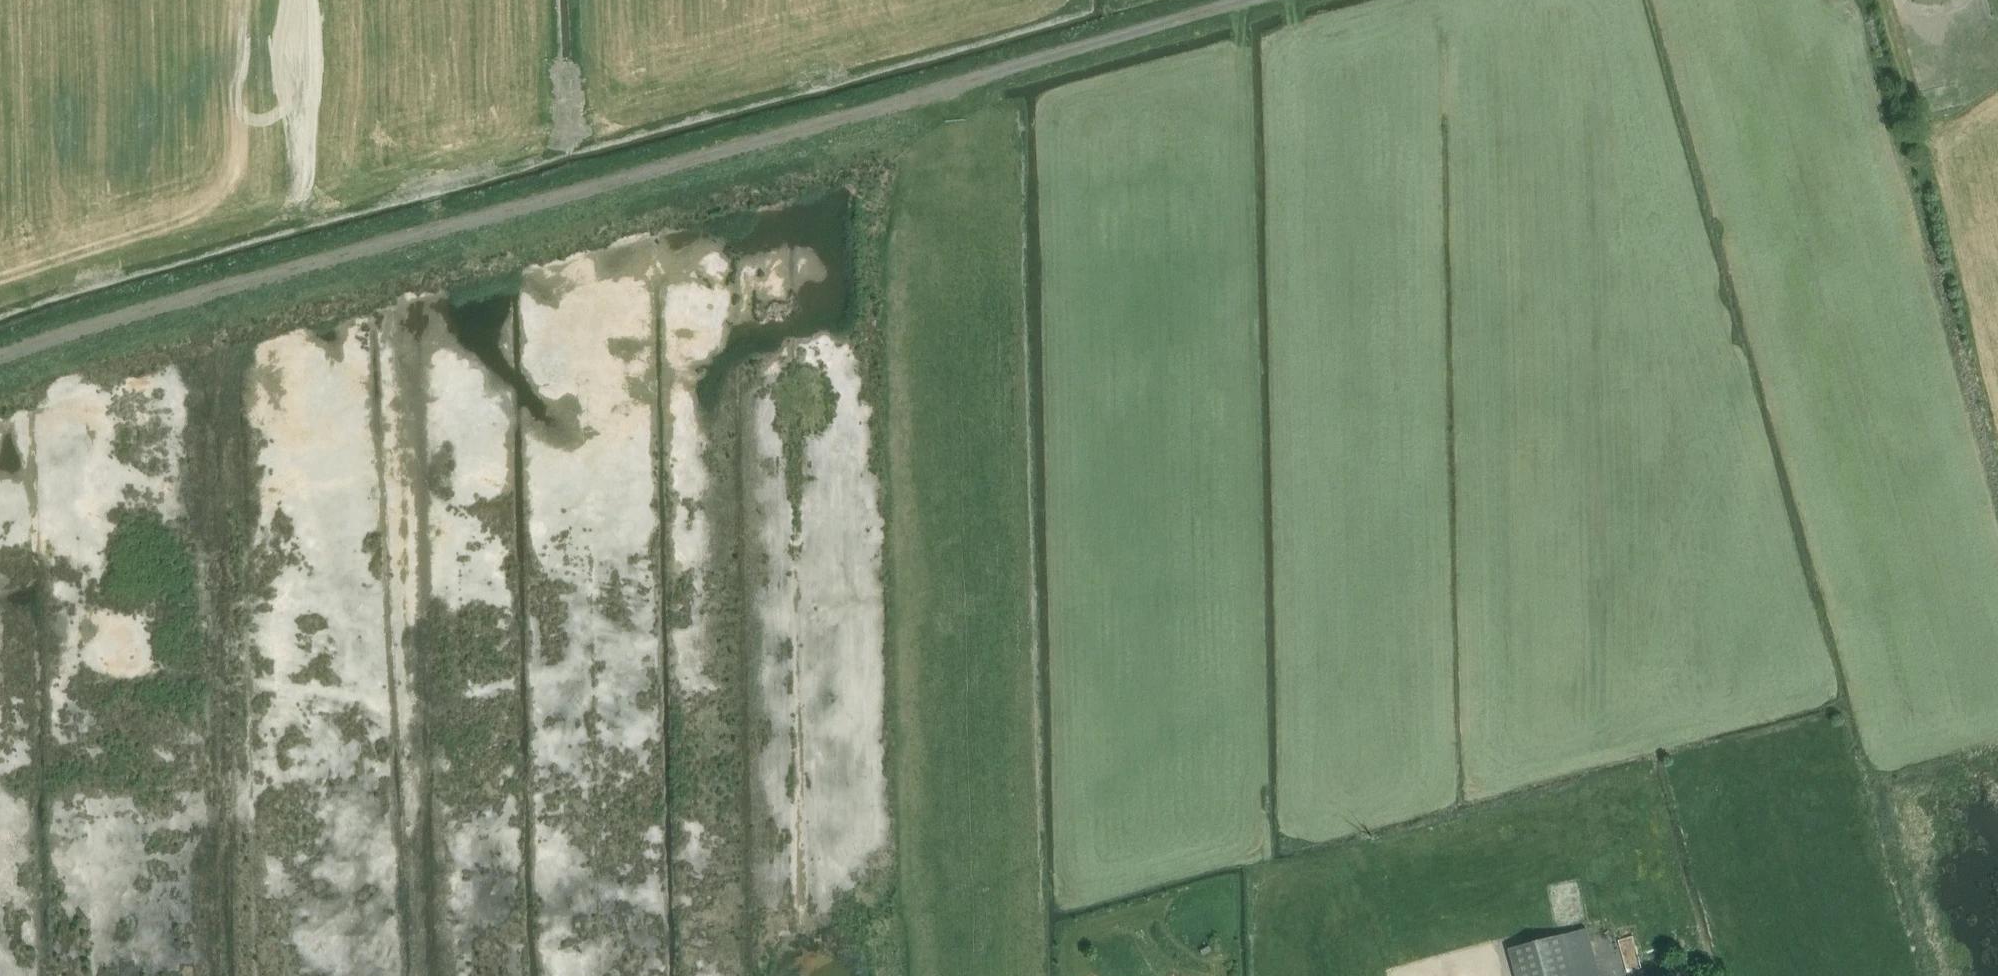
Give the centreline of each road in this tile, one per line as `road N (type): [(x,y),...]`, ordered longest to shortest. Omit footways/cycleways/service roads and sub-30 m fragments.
road 1 (track): [(1245,0),(0,346)]

